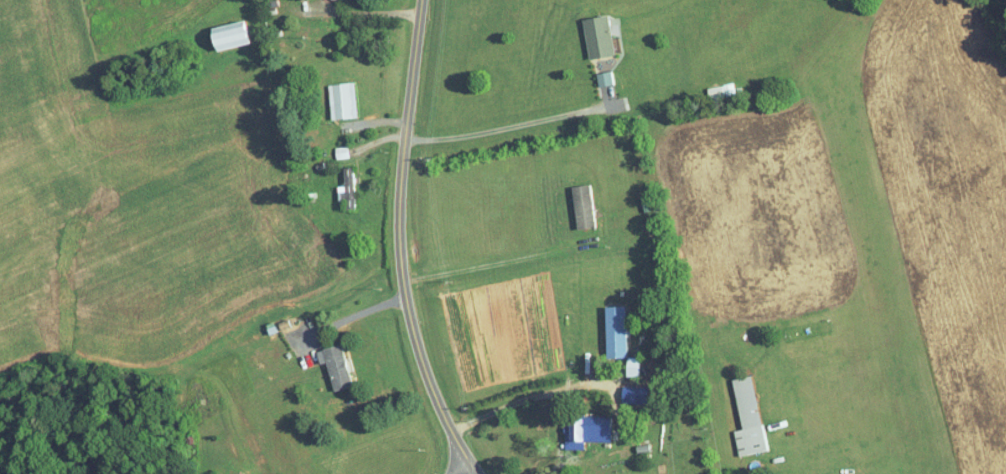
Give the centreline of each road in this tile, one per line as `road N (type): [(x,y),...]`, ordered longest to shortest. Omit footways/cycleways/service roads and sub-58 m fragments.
road 1 (residential): [(470,473),(437,419),(396,259),(419,0)]

